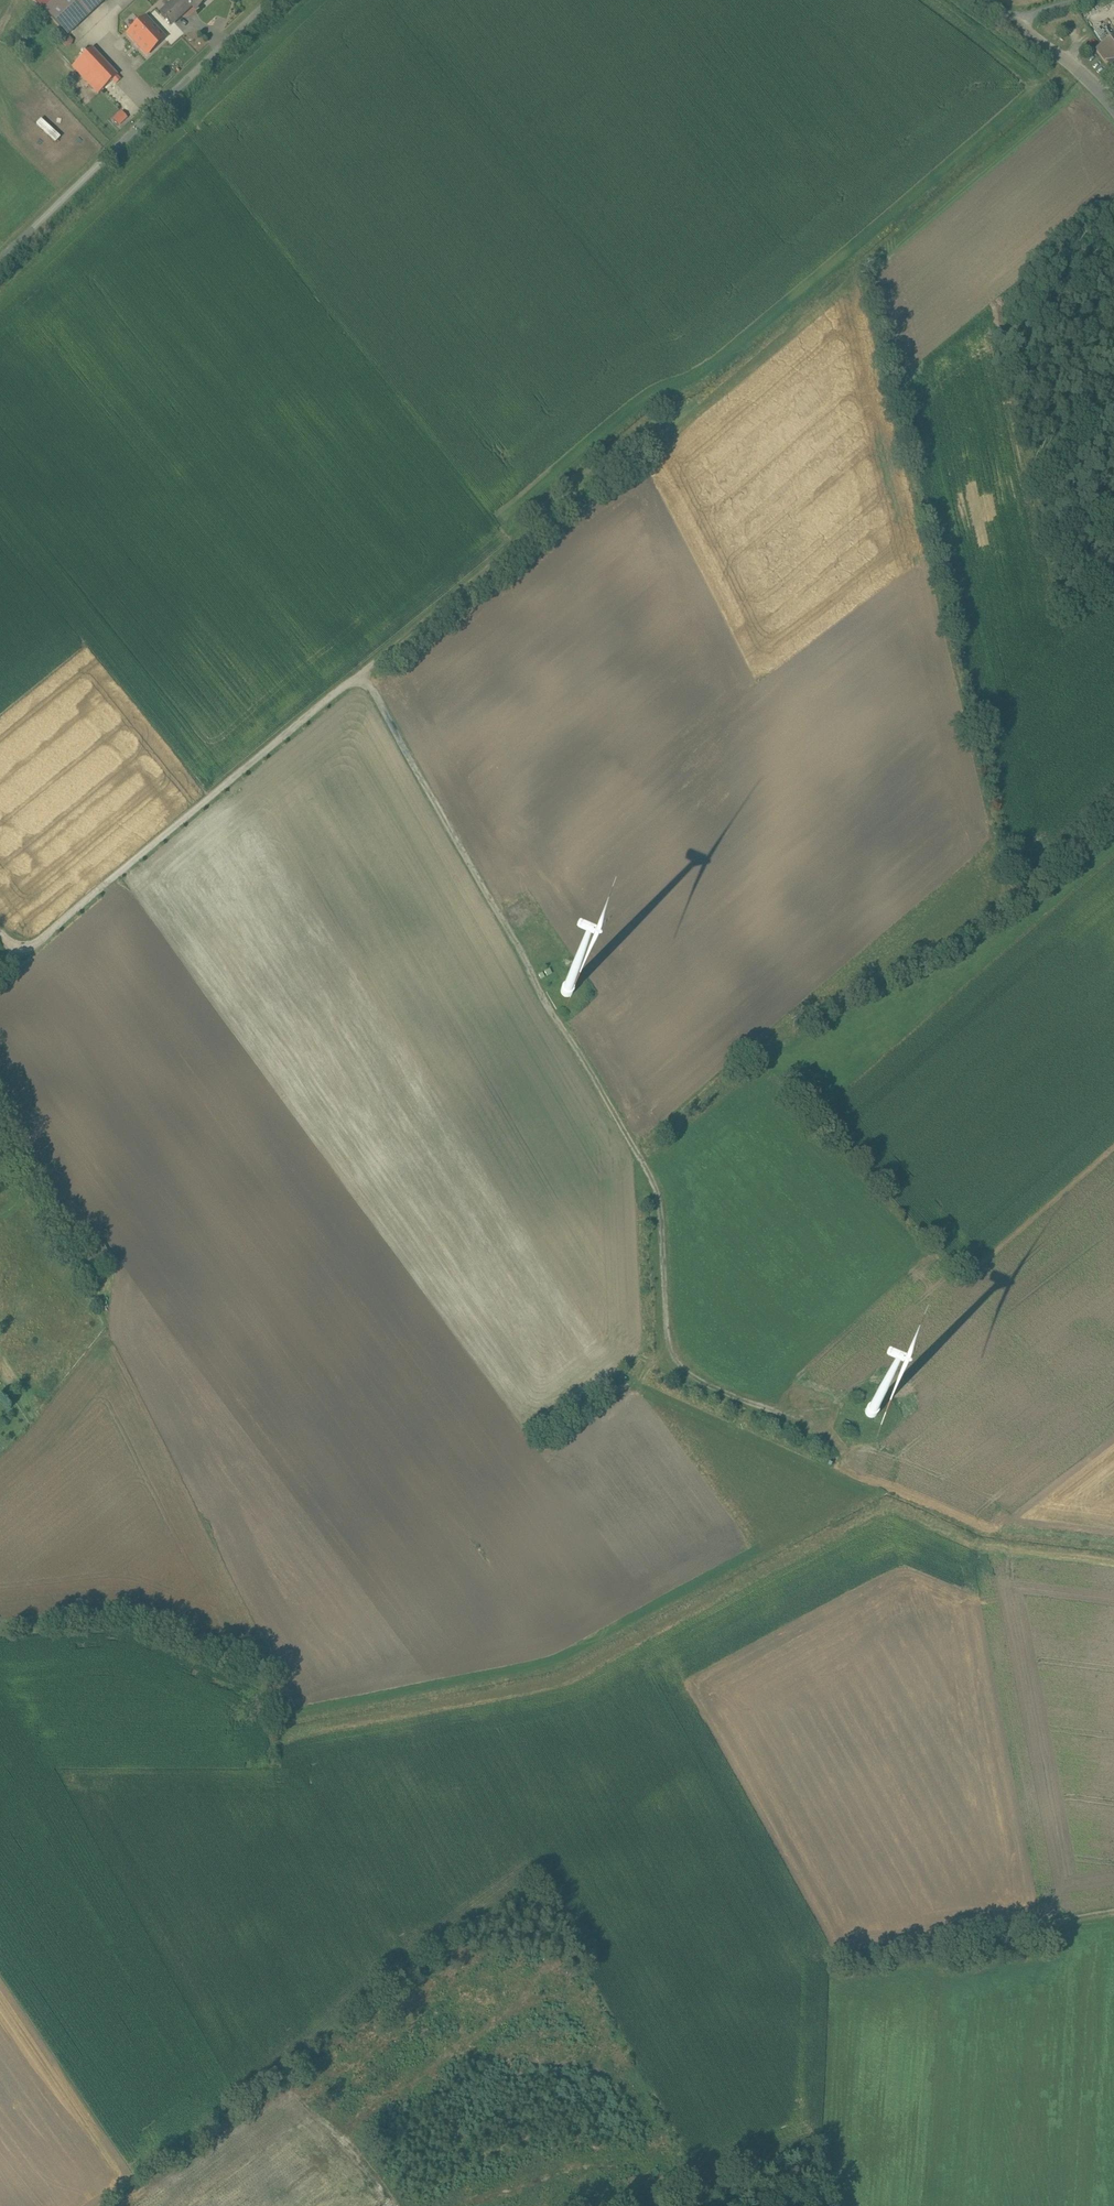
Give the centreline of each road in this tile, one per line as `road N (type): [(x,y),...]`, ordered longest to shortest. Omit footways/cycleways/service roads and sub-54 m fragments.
road 1 (track): [(348,681),(537,977),(652,1192),(666,1326),(693,1367),(742,1403),(859,1412)]
road 2 (track): [(23,946),(644,441)]
road 3 (unclassified): [(0,260),(268,0)]
road 4 (track): [(965,1271),(1113,1141)]
road 5 (unclassified): [(987,0),(1079,72),(1113,112)]
road 6 (track): [(73,1247),(0,1105)]
road 7 (track): [(513,550),(529,407)]
road 8 (track): [(1113,1910),(982,1932)]

